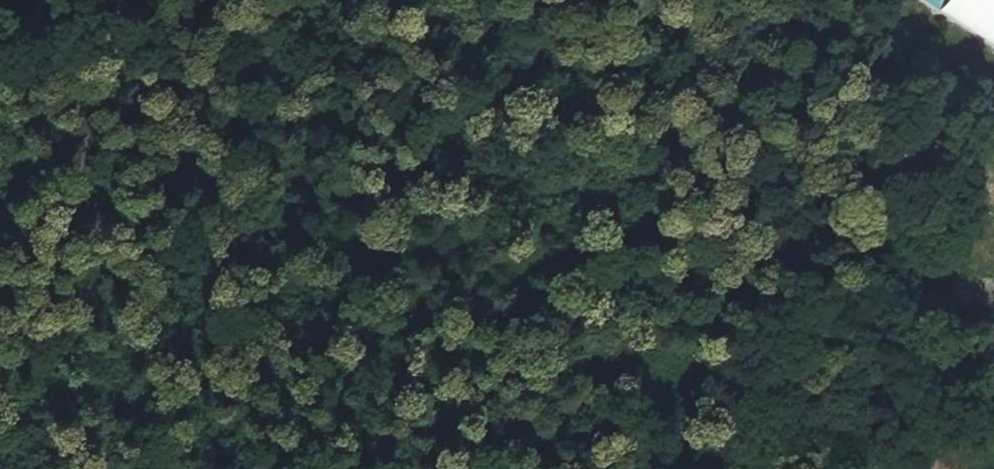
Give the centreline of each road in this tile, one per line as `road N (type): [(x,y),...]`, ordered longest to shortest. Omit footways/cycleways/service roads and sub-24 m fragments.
road 1 (track): [(939,468),(879,86),(922,87),(993,114)]

